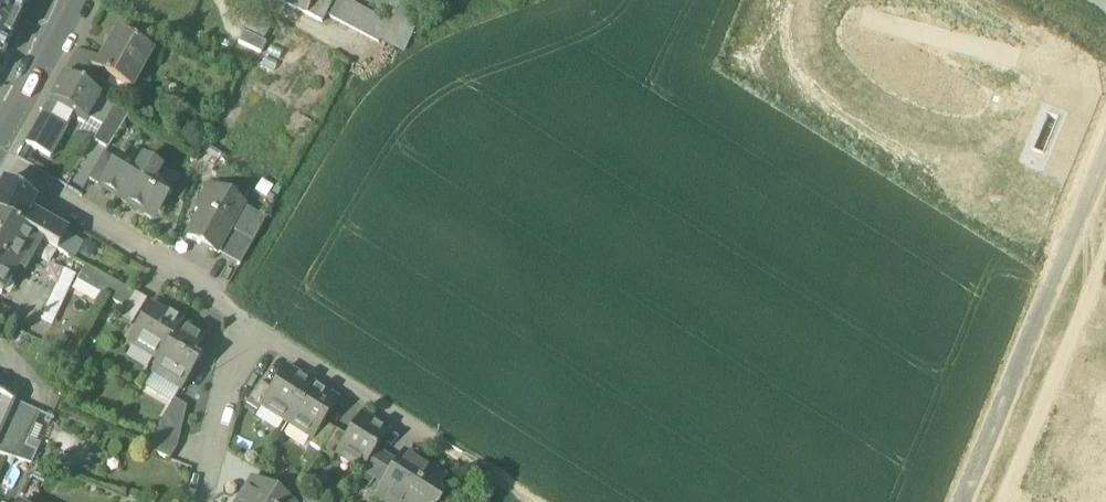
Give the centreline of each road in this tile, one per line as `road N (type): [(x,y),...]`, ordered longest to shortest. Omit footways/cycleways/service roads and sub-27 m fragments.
road 1 (residential): [(0,164),(201,289),(244,324)]
road 2 (residential): [(244,324),(488,479)]
road 3 (residential): [(244,324),(200,501)]
road 4 (tertiary): [(0,130),(72,0)]

